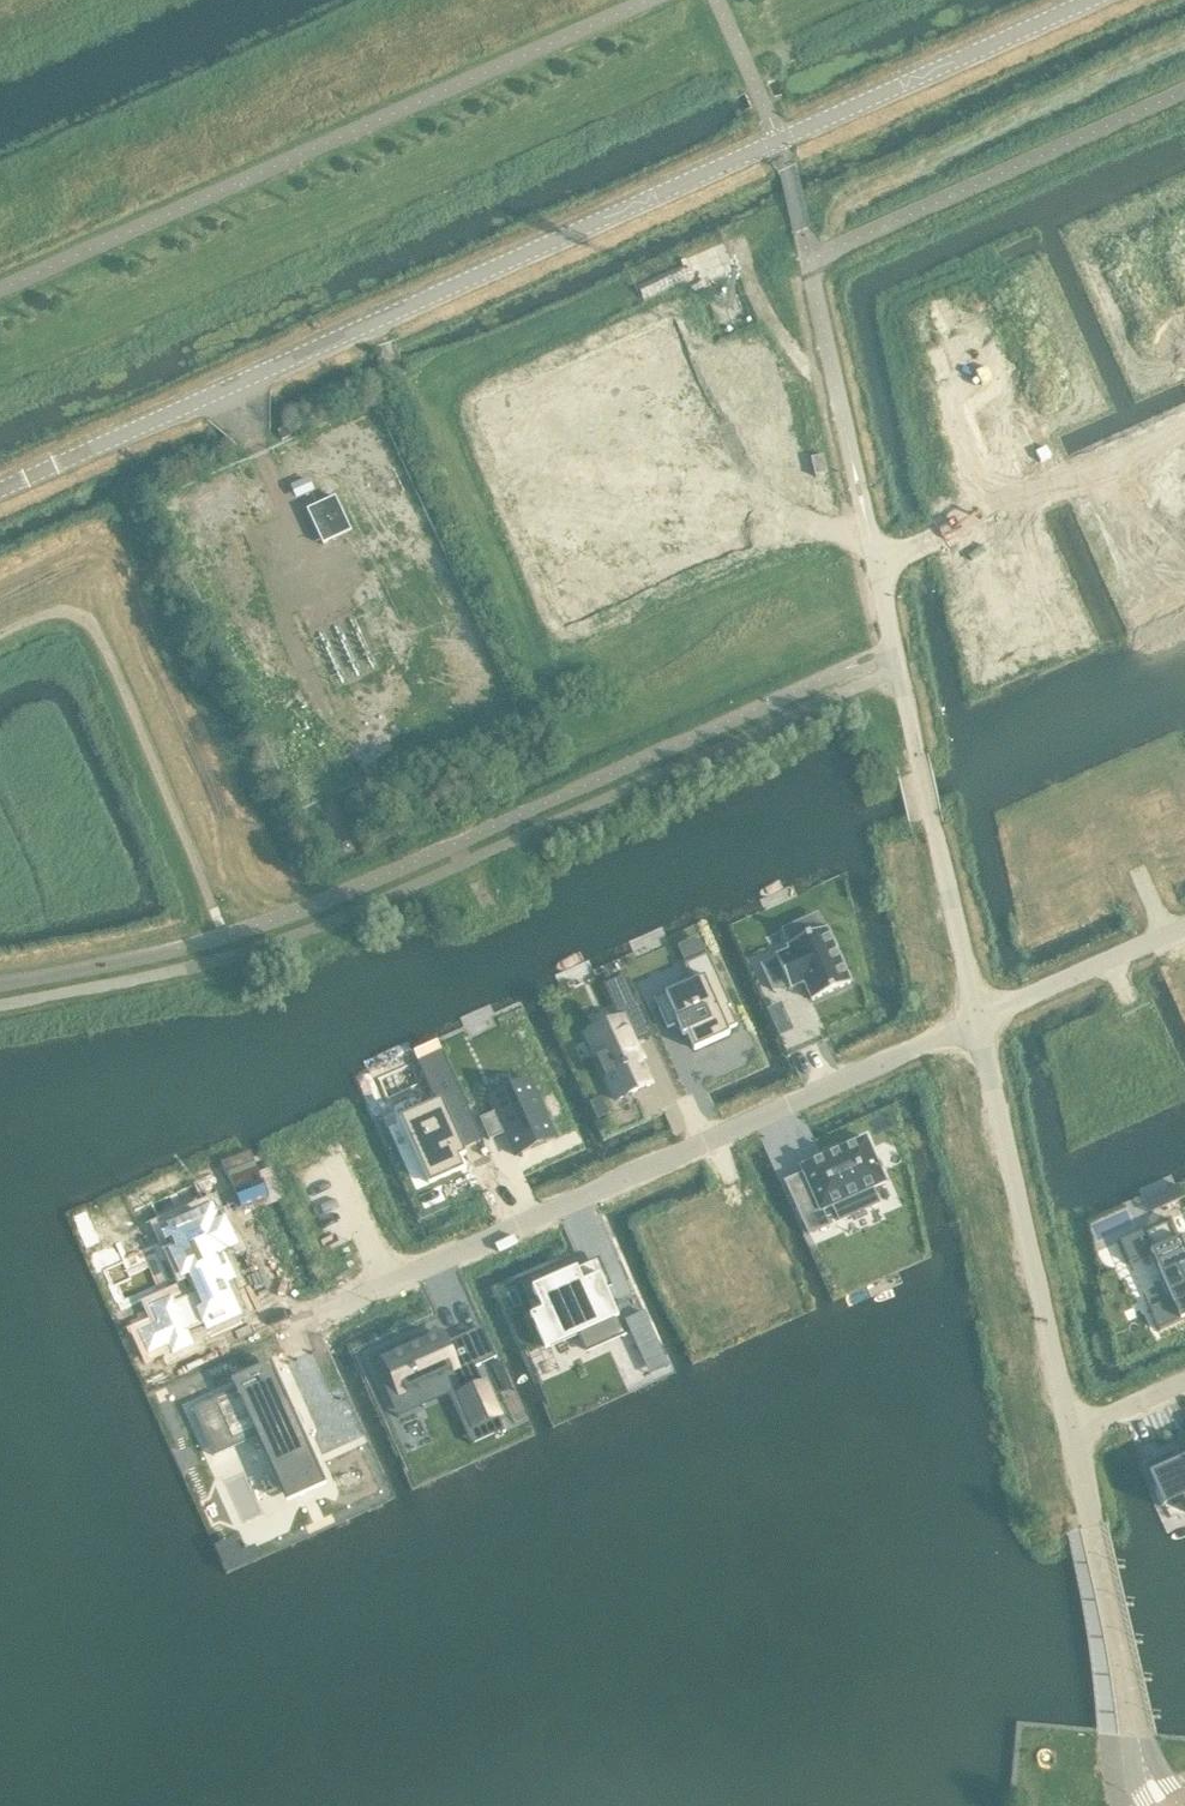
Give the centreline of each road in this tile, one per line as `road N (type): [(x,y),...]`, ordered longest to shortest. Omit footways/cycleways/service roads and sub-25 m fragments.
road 1 (tertiary): [(0,491),(1092,0)]
road 2 (residential): [(977,1020),(309,1320)]
road 3 (unclassified): [(876,569),(977,1020)]
road 4 (unclassified): [(977,1020),(1071,1431)]
road 5 (residential): [(876,569),(1184,431)]
road 6 (unclassified): [(1144,1764),(1093,1526)]
road 7 (residential): [(1184,927),(977,1020)]
road 8 (residential): [(1184,1380),(1071,1431)]

